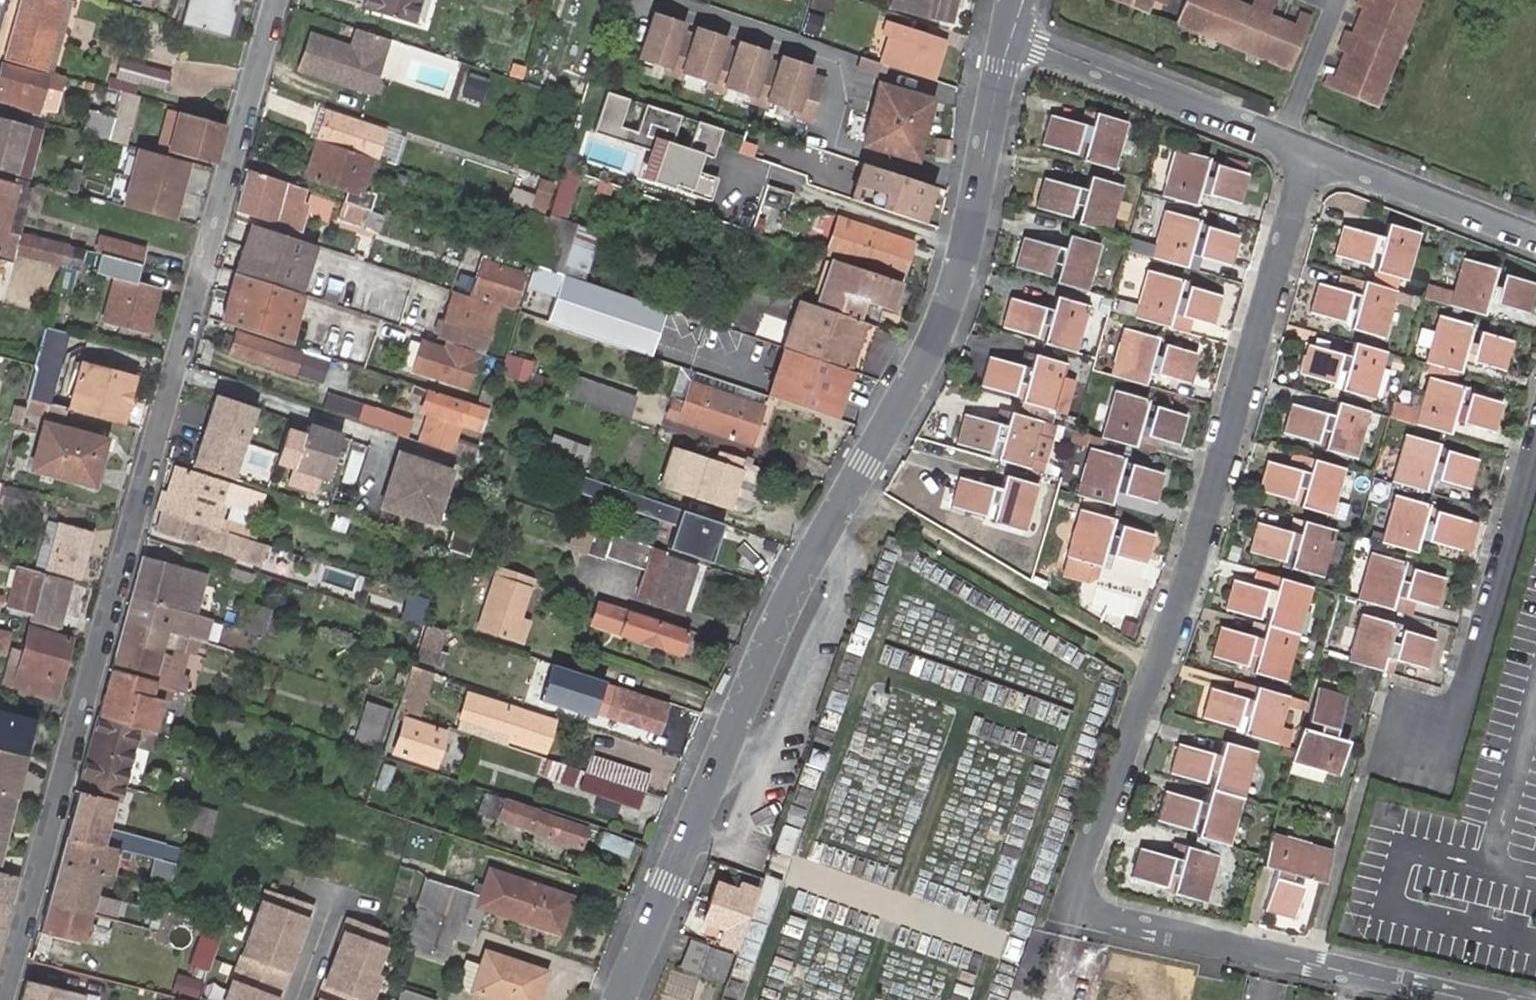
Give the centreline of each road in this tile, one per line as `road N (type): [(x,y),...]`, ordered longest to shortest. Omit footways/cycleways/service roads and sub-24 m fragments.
road 1 (residential): [(1308,151),(1232,431),(1079,881),(1083,900),(1100,914),(1472,999)]
road 2 (residential): [(1012,34),(940,325),(802,571),(619,999)]
road 3 (residential): [(4,999),(273,0)]
road 4 (residential): [(1535,440),(1464,698),(1418,734)]
road 5 (residential): [(1308,151),(1012,34)]
road 6 (residential): [(1535,239),(1308,151)]

